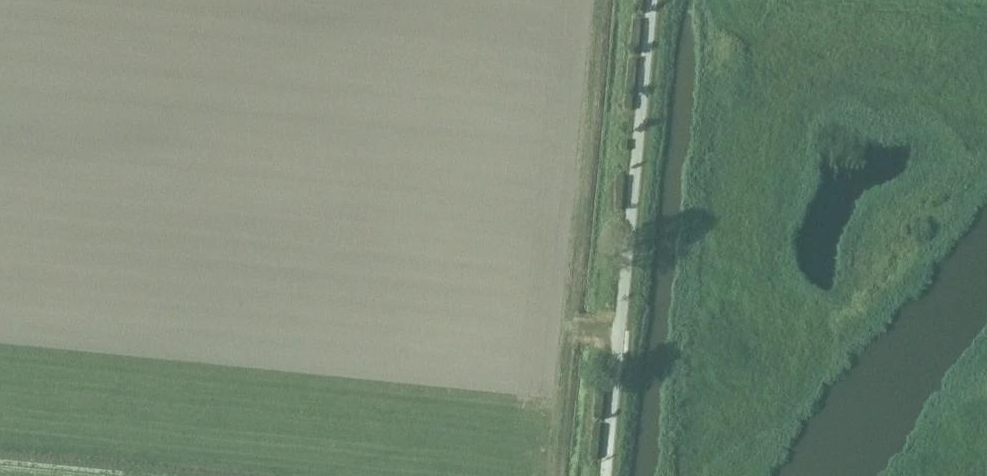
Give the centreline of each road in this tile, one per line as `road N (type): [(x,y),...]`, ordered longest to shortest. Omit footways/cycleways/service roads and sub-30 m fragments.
road 1 (unclassified): [(605,475),(652,0)]

